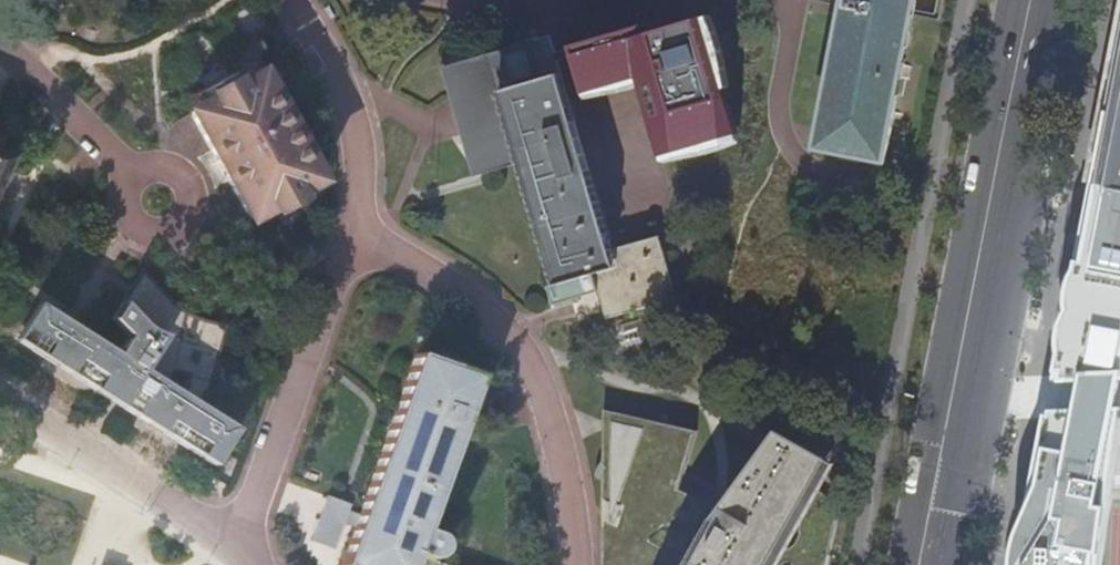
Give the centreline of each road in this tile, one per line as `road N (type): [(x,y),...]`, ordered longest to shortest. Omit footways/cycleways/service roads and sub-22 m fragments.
road 1 (primary): [(1042,0),(932,564)]

